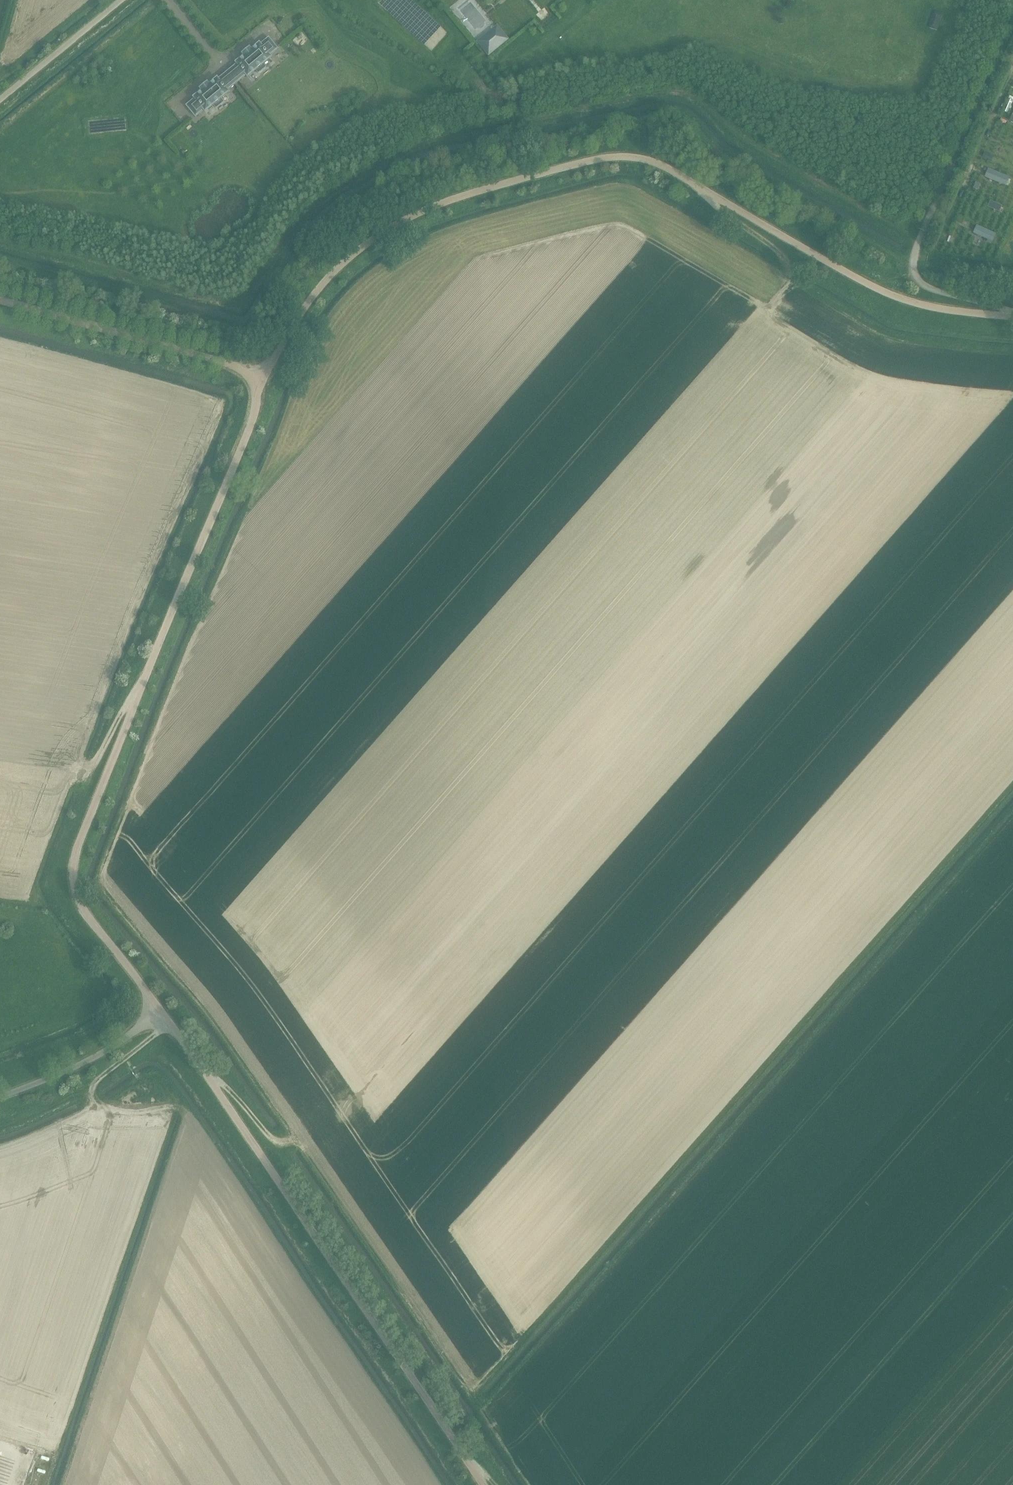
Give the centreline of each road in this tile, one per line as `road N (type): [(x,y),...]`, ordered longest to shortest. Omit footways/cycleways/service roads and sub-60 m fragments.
road 1 (unclassified): [(254,382),(327,277),(366,243),(433,209),(601,159),(658,162),(914,303),(1012,316)]
road 2 (unclassified): [(161,1012),(82,912),(73,864),(250,424),(254,382)]
road 3 (unclassified): [(483,1484),(161,1012)]
road 4 (unclassified): [(254,382),(232,365),(0,300)]
road 5 (track): [(191,1121),(174,1108),(106,1109),(91,1093),(169,1023)]
road 6 (unclassified): [(161,1012),(98,1055),(0,1096)]
road 7 (unclassified): [(0,98),(121,0)]

